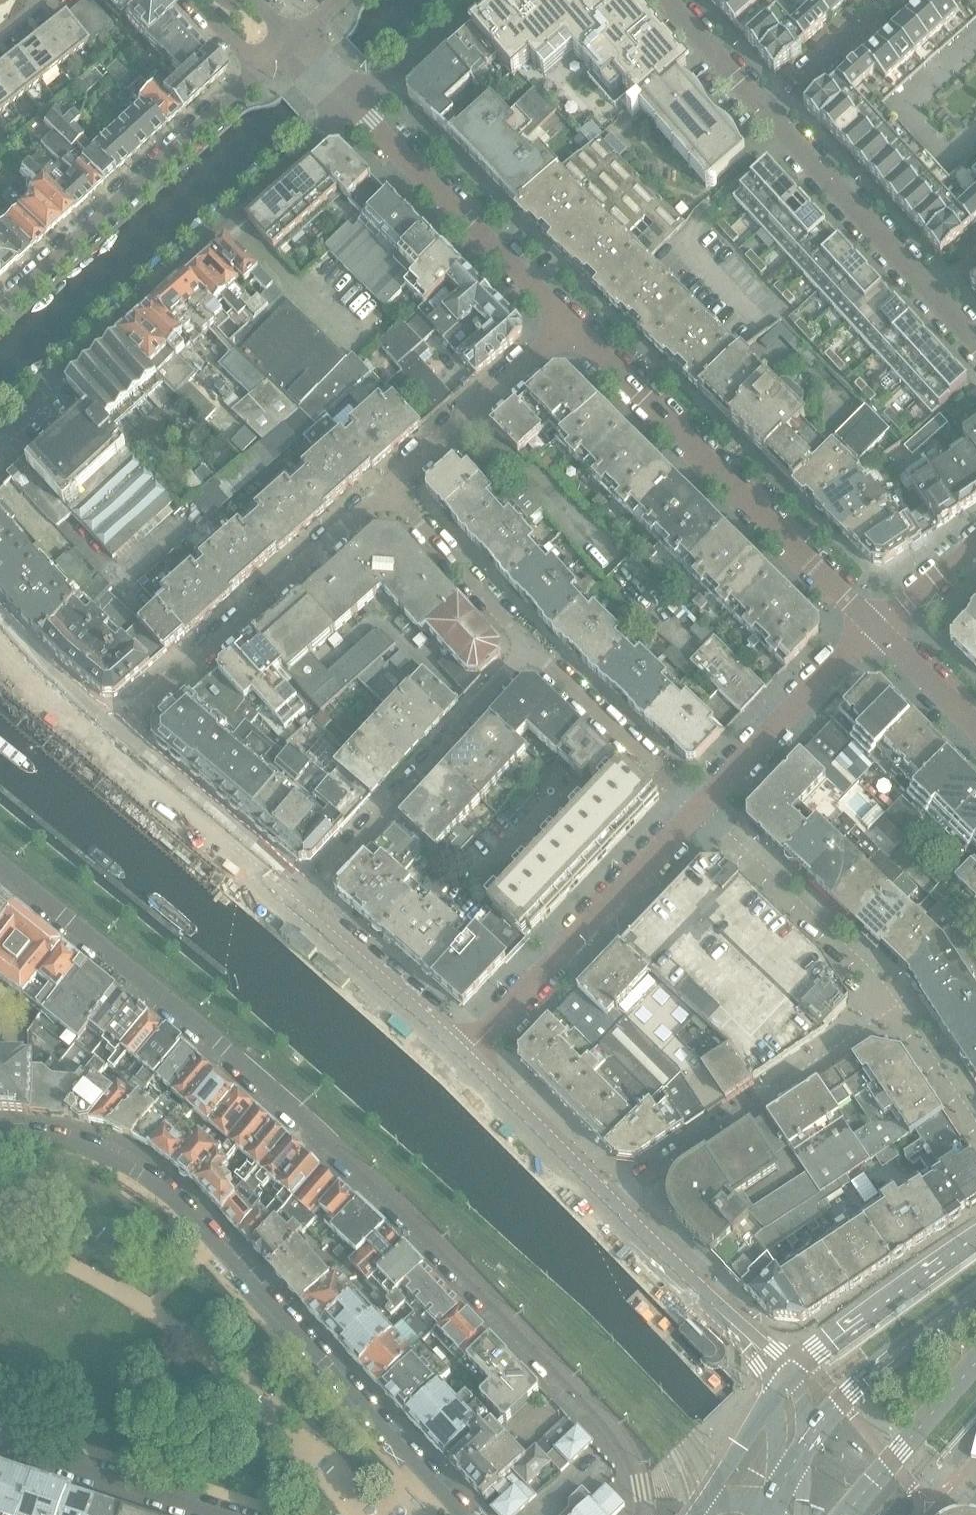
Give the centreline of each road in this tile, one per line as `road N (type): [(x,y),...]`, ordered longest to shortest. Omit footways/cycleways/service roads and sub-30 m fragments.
road 1 (residential): [(0,865),(221,1045),(441,1250),(626,1442),(644,1474),(647,1514)]
road 2 (residential): [(0,1140),(106,1155),(170,1193),(462,1514)]
road 3 (residential): [(461,1058),(877,629)]
road 4 (residential): [(0,436),(358,107)]
road 5 (residential): [(877,629),(574,324)]
road 6 (residential): [(292,913),(531,650)]
road 7 (residential): [(261,71),(0,305)]
road 8 (residential): [(574,324),(358,107)]
road 9 (secondary): [(975,1296),(840,1401),(782,1484)]
road 10 (residential): [(387,491),(181,668)]
road 11 (residential): [(292,913),(91,741)]
road 12 (residential): [(574,324),(387,491)]
road 13 (residential): [(935,294),(770,114)]
road 14 (residential): [(221,1514),(0,1442)]
road 15 (residential): [(975,1235),(790,1370)]
road 16 (residential): [(461,1058),(292,913)]
road 17 (residential): [(531,650),(387,491)]
road 18 (residential): [(605,1204),(461,1058)]
road 19 (secondary): [(846,1514),(975,1360)]
road 20 (residential): [(675,785),(531,650)]
road 21 (residential): [(605,1204),(760,1100)]
road 22 (residential): [(731,1322),(605,1204)]
road 23 (residential): [(770,114),(894,0)]
road 24 (residential): [(358,107),(483,0)]
road 25 (residential): [(770,114),(666,0)]
road 26 (residential): [(975,727),(877,629)]
road 27 (residential): [(772,1399),(698,1514)]
road 28 (residential): [(877,629),(975,548)]
road 29 (residential): [(91,741),(0,657)]

